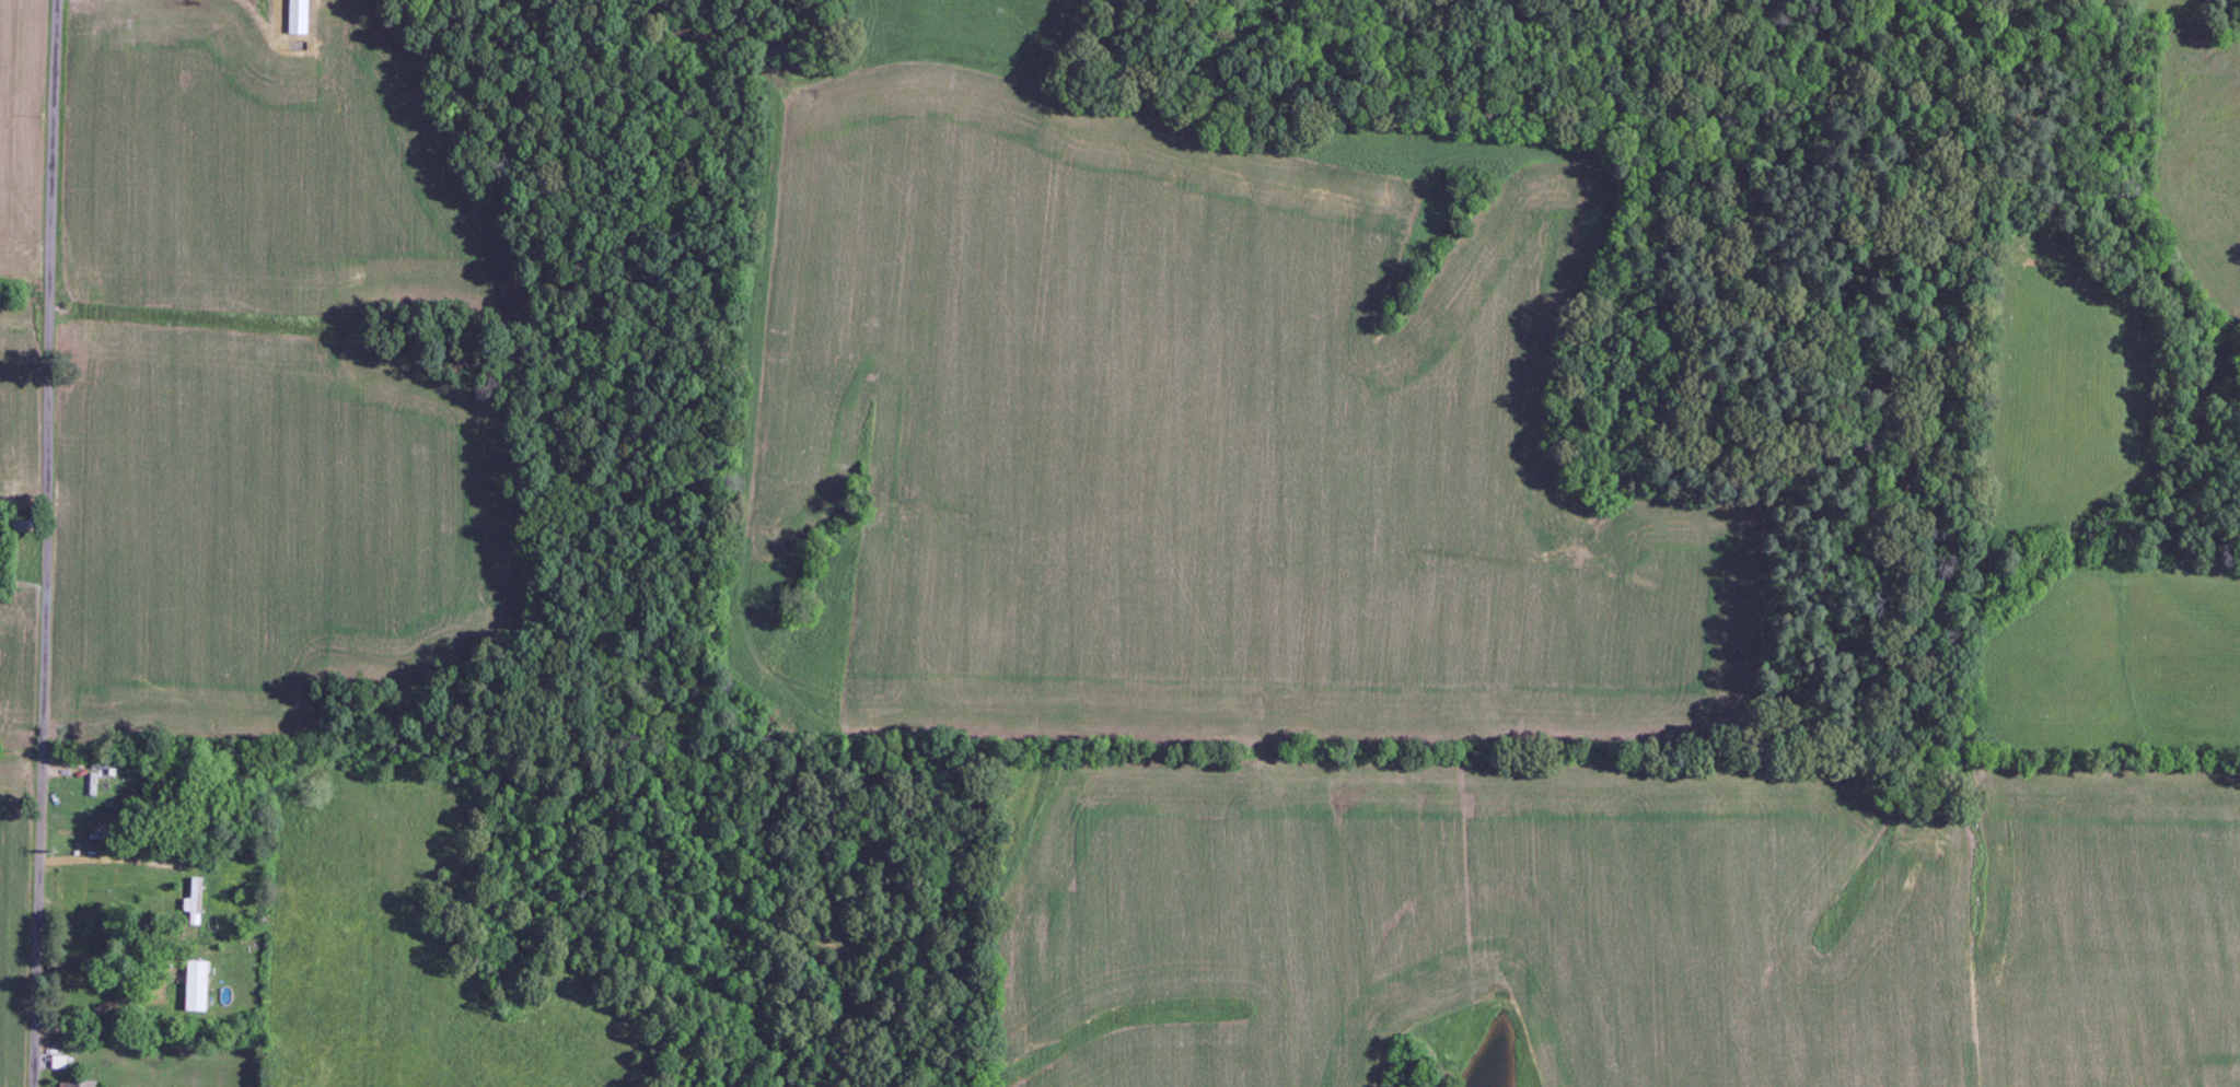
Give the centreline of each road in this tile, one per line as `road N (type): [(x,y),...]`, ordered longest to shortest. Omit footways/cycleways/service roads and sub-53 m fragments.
road 1 (residential): [(35,1086),(60,0)]

